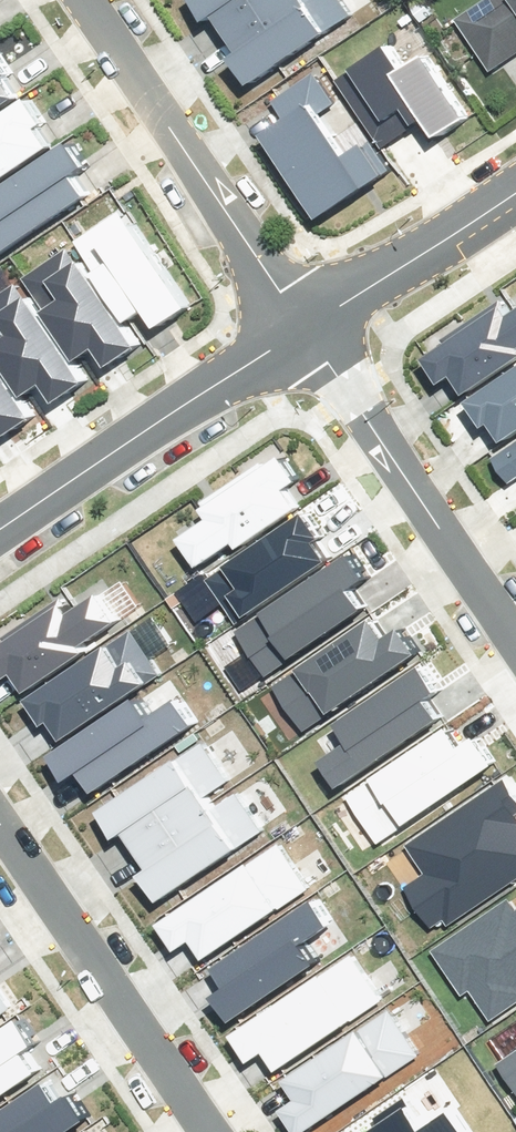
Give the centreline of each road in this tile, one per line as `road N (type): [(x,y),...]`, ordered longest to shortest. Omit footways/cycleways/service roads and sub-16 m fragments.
road 1 (residential): [(305,326),(83,0)]
road 2 (residential): [(515,637),(305,326)]
road 3 (residential): [(205,1131),(0,830)]
road 4 (residential): [(305,326),(0,522)]
road 5 (residential): [(515,187),(305,326)]

